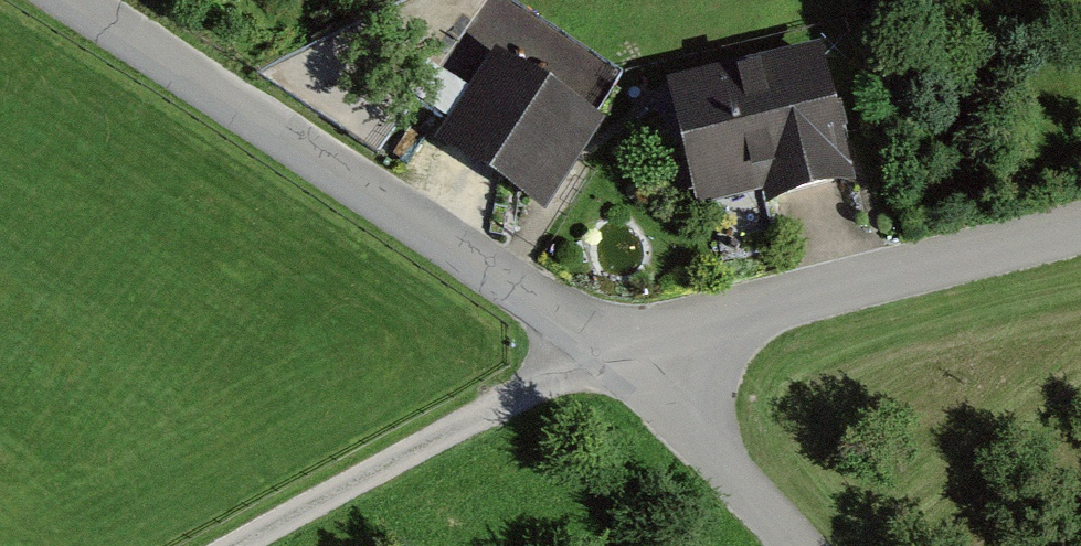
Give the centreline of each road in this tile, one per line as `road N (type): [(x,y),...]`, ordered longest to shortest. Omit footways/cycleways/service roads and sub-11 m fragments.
road 1 (unclassified): [(72,0),(610,346)]
road 2 (residential): [(610,346),(1080,229)]
road 3 (track): [(238,545),(610,346)]
road 4 (unclassified): [(610,346),(791,545)]

